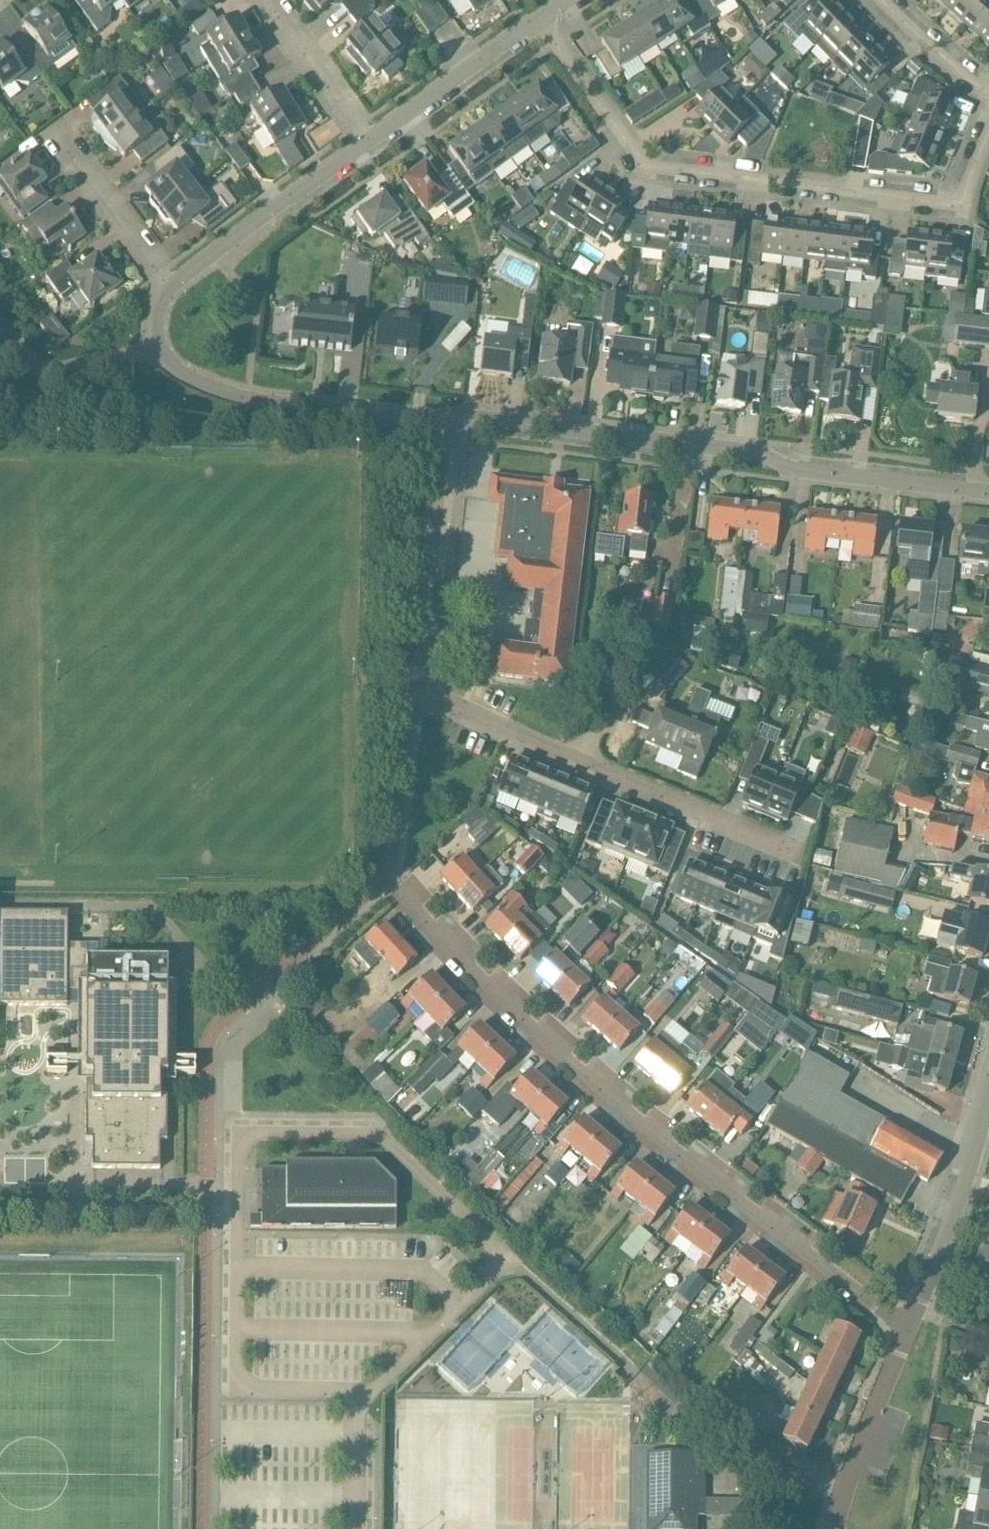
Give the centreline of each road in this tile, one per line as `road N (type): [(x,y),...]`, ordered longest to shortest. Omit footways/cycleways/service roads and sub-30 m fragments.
road 1 (residential): [(910,1326),(582,1073),(396,891)]
road 2 (residential): [(988,139),(963,207),(640,163),(539,18)]
road 3 (residential): [(988,492),(792,471),(751,453),(482,419),(445,422)]
road 4 (residential): [(413,687),(807,858)]
road 5 (residential): [(445,422),(266,402),(190,377),(157,343),(159,306),(172,287)]
road 6 (residential): [(413,687),(445,422)]
road 7 (residential): [(910,1326),(988,1093)]
road 8 (residential): [(172,287),(368,141)]
road 9 (residential): [(832,1528),(910,1326)]
road 10 (residential): [(368,141),(539,18)]
road 11 (residential): [(172,287),(52,133)]
road 12 (residential): [(368,141),(268,0)]
road 13 (residential): [(988,93),(881,0)]

